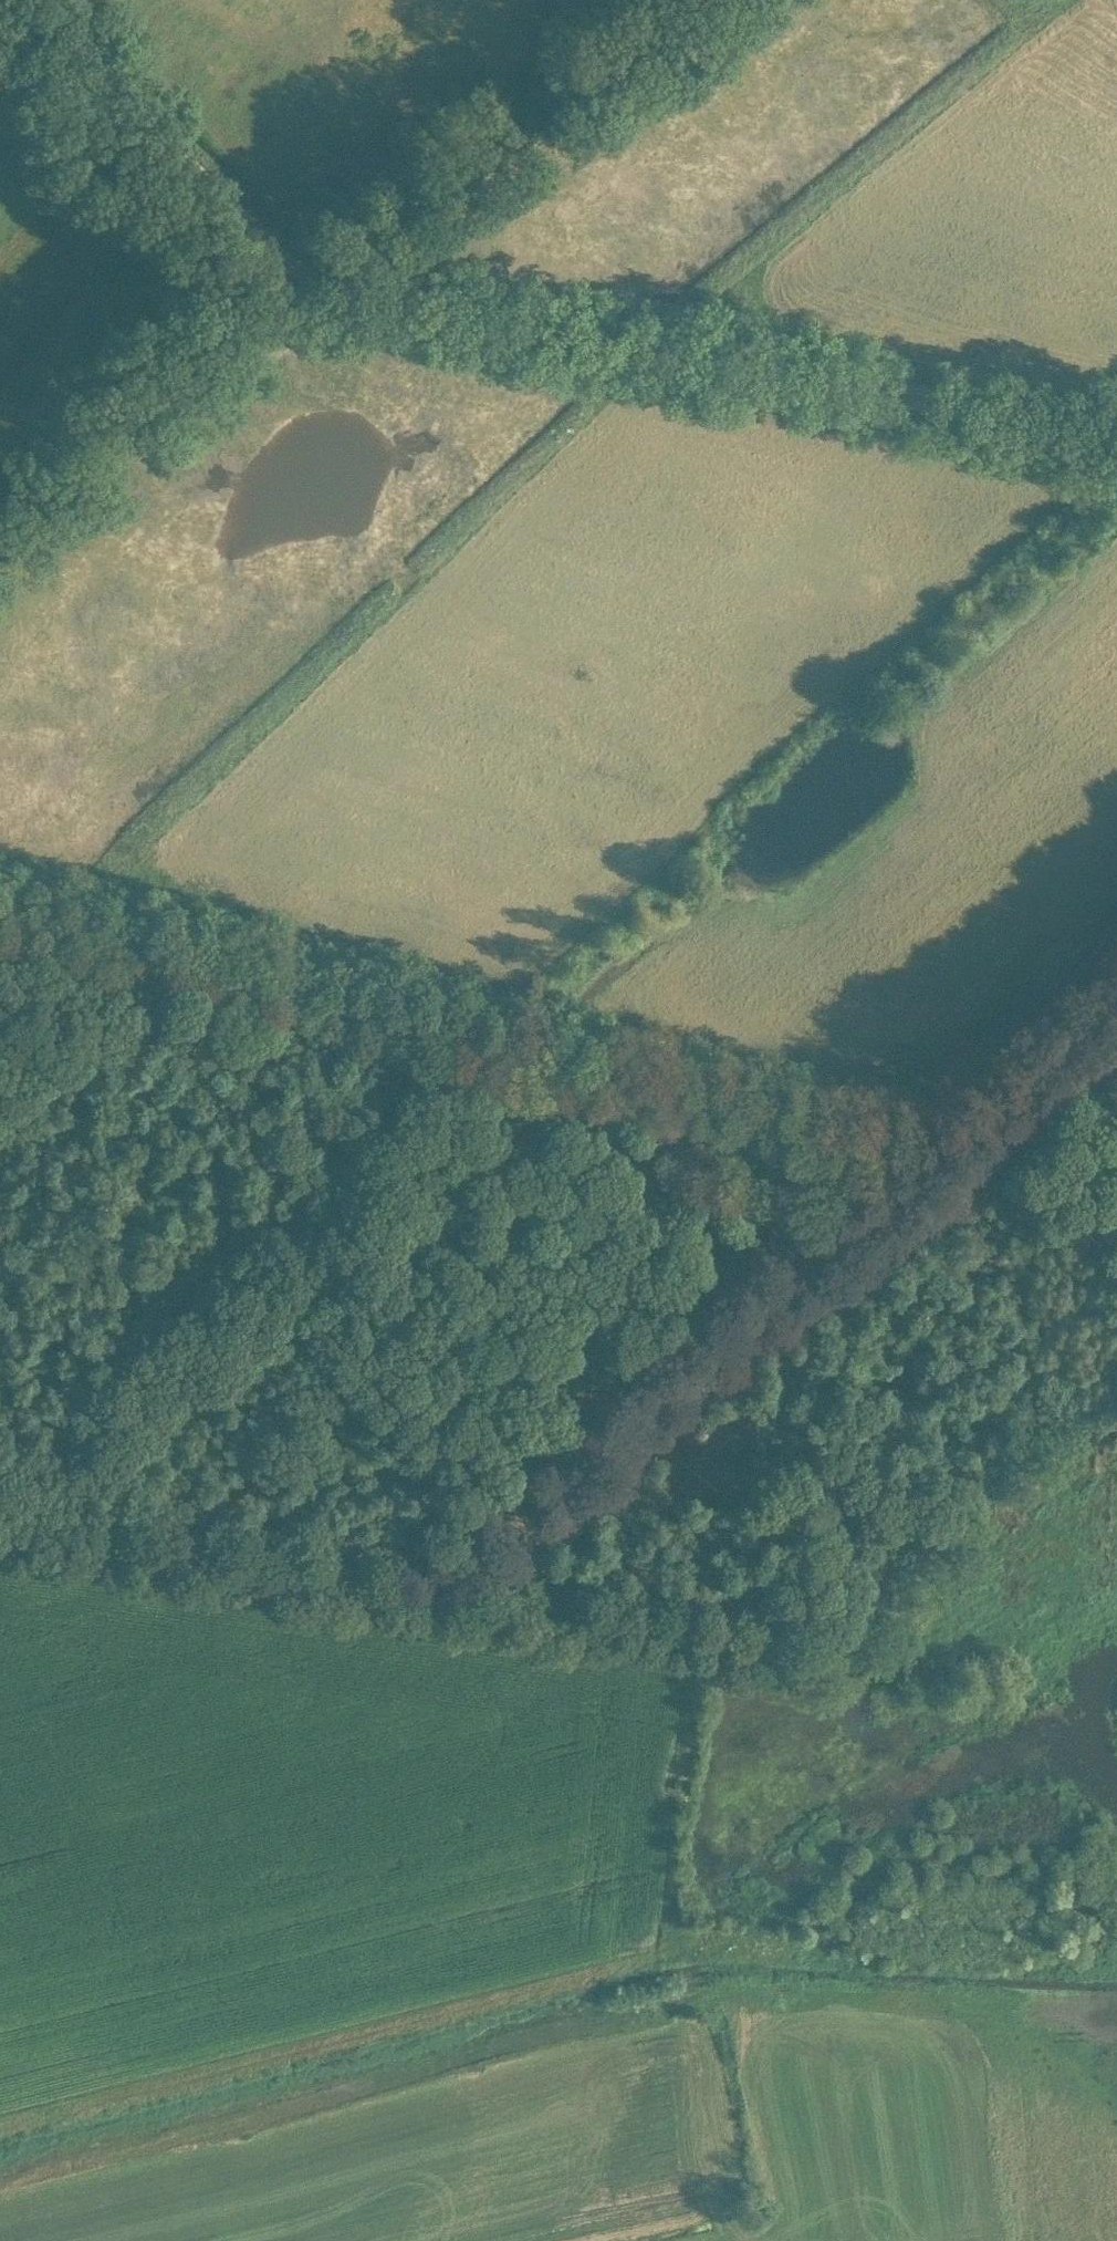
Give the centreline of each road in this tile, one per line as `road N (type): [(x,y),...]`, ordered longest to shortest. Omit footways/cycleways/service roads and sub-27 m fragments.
road 1 (track): [(26,0),(267,247),(302,280),(342,300),(1116,435)]
road 2 (track): [(0,2192),(680,2011),(713,2027)]

